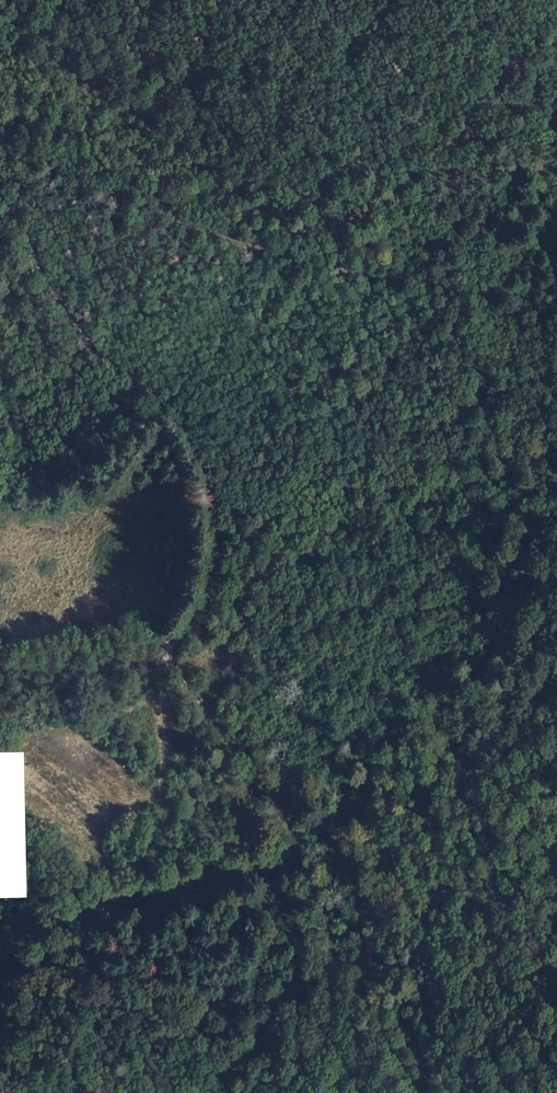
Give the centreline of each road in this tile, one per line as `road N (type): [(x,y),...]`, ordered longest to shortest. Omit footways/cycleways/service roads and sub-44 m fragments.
road 1 (track): [(0,196),(75,319),(187,441),(209,503),(207,562),(166,662),(221,723),(301,839),(338,974),(328,1092)]
road 2 (track): [(0,147),(52,151),(144,190),(191,228),(330,267),(556,305)]
road 3 (track): [(166,662),(161,796)]

